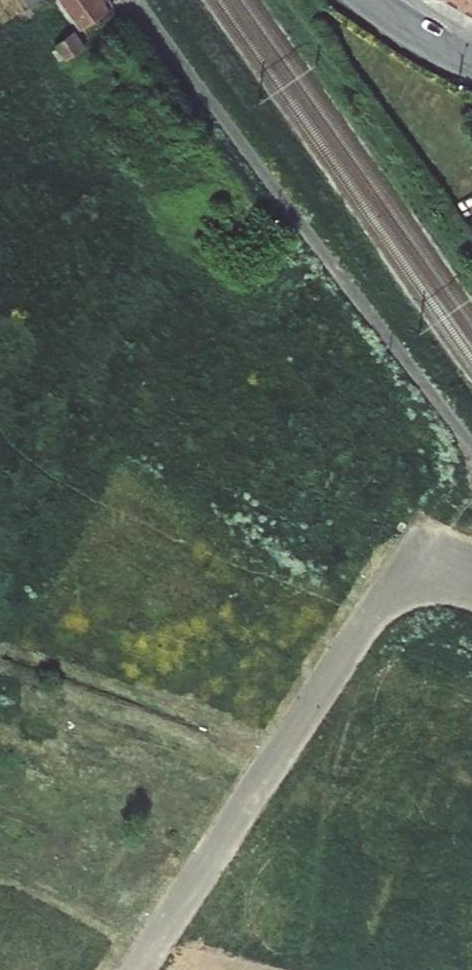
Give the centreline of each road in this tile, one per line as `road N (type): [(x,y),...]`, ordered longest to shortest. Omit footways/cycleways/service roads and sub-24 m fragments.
road 1 (unclassified): [(133,0),(471,444)]
road 2 (unclassified): [(136,969),(391,580),(436,566),(471,579)]

